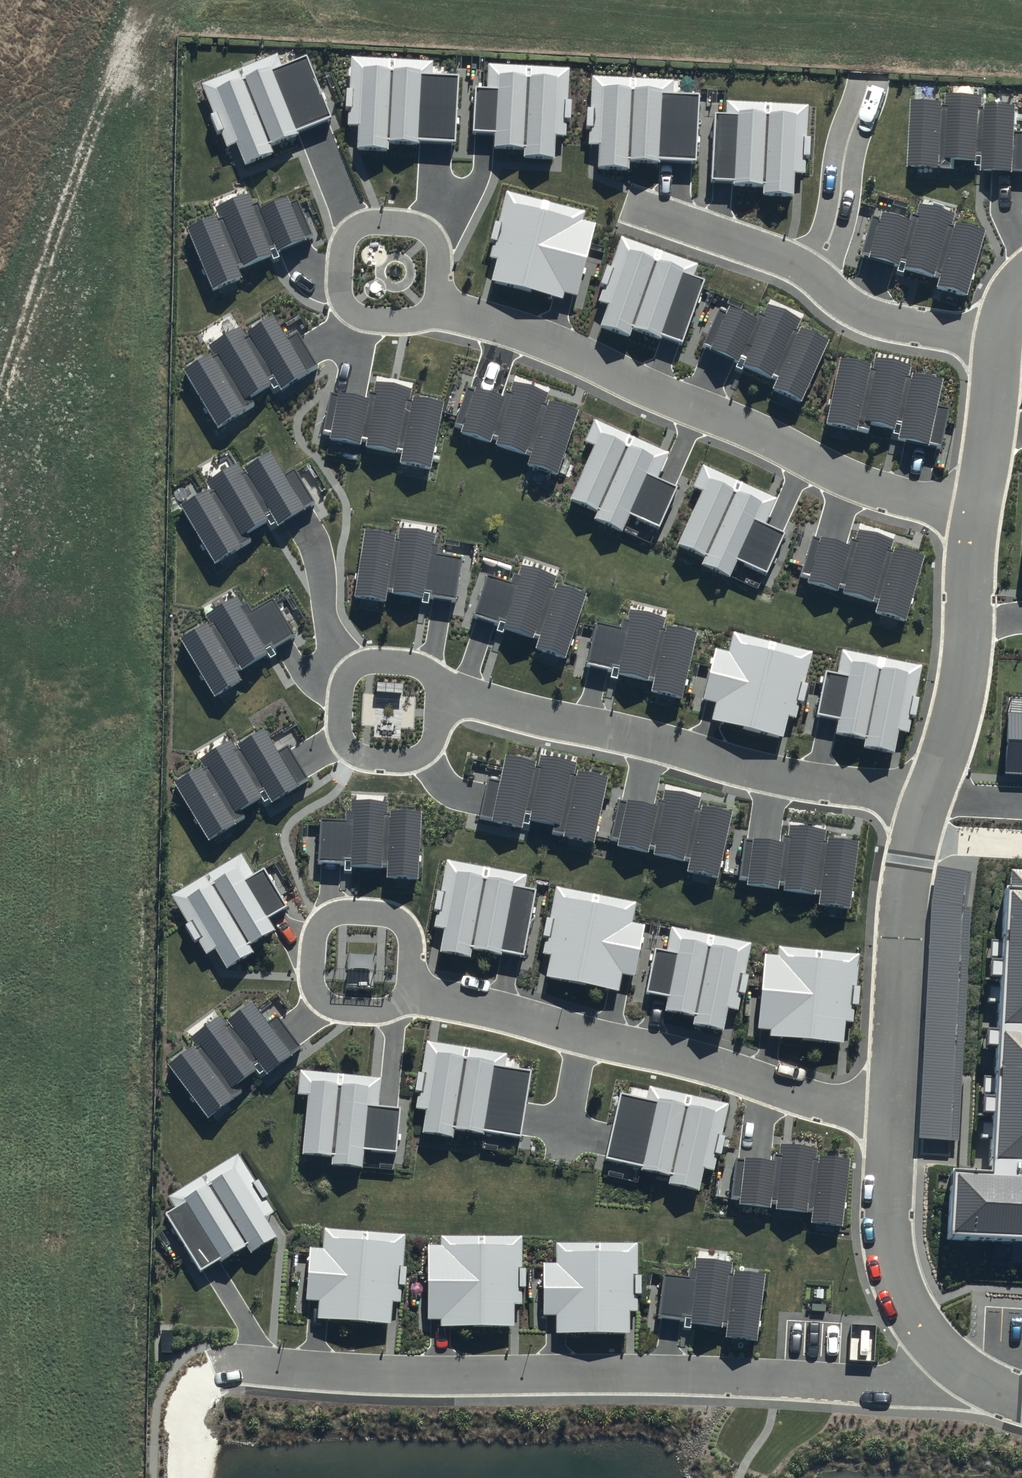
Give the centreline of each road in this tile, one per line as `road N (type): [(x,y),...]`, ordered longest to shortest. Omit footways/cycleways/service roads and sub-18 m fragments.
road 1 (residential): [(974,514),(833,474),(580,354),(453,311),(387,273)]
road 2 (residential): [(887,1120),(701,1062),(429,994),(361,962)]
road 3 (residential): [(921,807),(455,699),(389,710)]
road 4 (residential): [(998,347),(868,318),(777,257),(627,206)]
road 5 (residential): [(1021,1396),(974,1381),(909,1311),(888,1264),(887,1120)]
road 6 (residential): [(887,1120),(904,878),(921,807)]
road 7 (residential): [(921,807),(956,699),(974,514)]
road 8 (residential): [(974,514),(998,347)]

